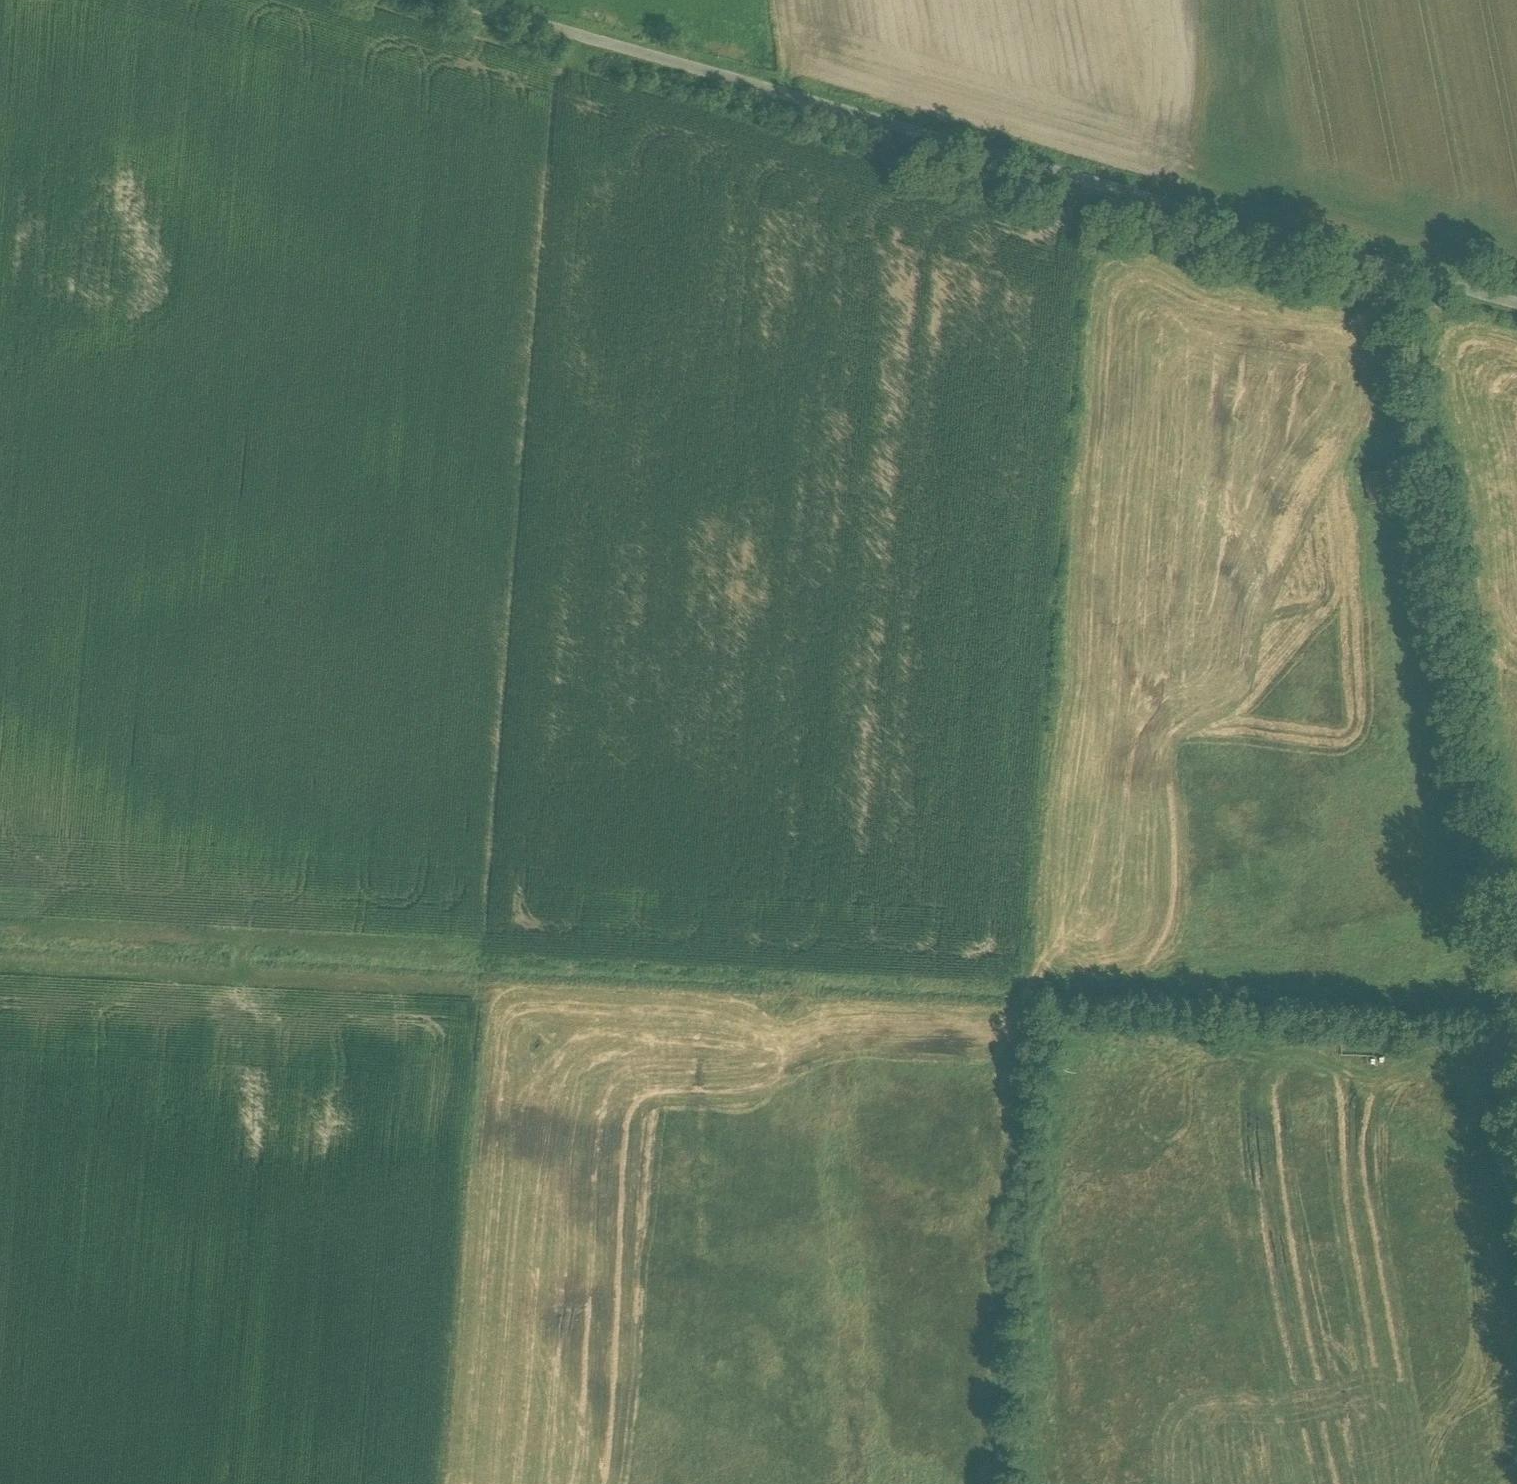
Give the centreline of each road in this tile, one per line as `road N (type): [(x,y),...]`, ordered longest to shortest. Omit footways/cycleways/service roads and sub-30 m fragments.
road 1 (unclassified): [(447,0),(1516,304)]

